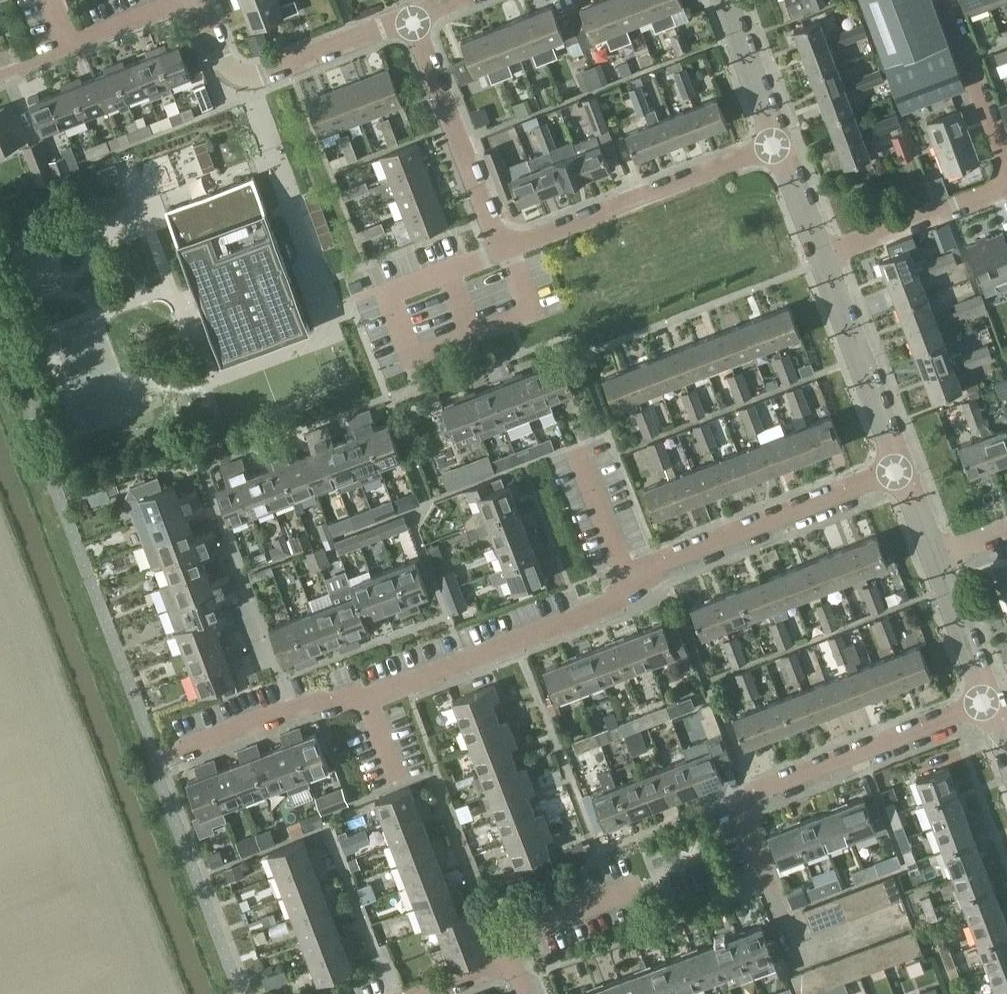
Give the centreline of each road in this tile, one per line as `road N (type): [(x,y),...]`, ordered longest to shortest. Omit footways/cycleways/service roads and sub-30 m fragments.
road 1 (residential): [(910,913),(796,955),(745,824),(749,801),(992,704)]
road 2 (residential): [(777,144),(502,252),(411,22)]
road 3 (residential): [(176,756),(318,701),(368,700),(588,615),(631,588)]
road 4 (residential): [(631,588),(664,566),(902,472)]
road 5 (residential): [(411,22),(246,77),(222,59),(198,0)]
road 6 (residential): [(902,472),(822,258)]
road 7 (residential): [(0,77),(185,0)]
road 8 (residential): [(822,258),(1006,188)]
road 9 (residential): [(1006,171),(946,0)]
road 10 (residential): [(513,958),(519,934),(530,927),(646,883)]
road 11 (residential): [(992,704),(935,558)]
road 12 (residential): [(631,588),(576,444)]
road 13 (residential): [(777,144),(725,0)]
road 14 (residential): [(822,258),(777,144)]

